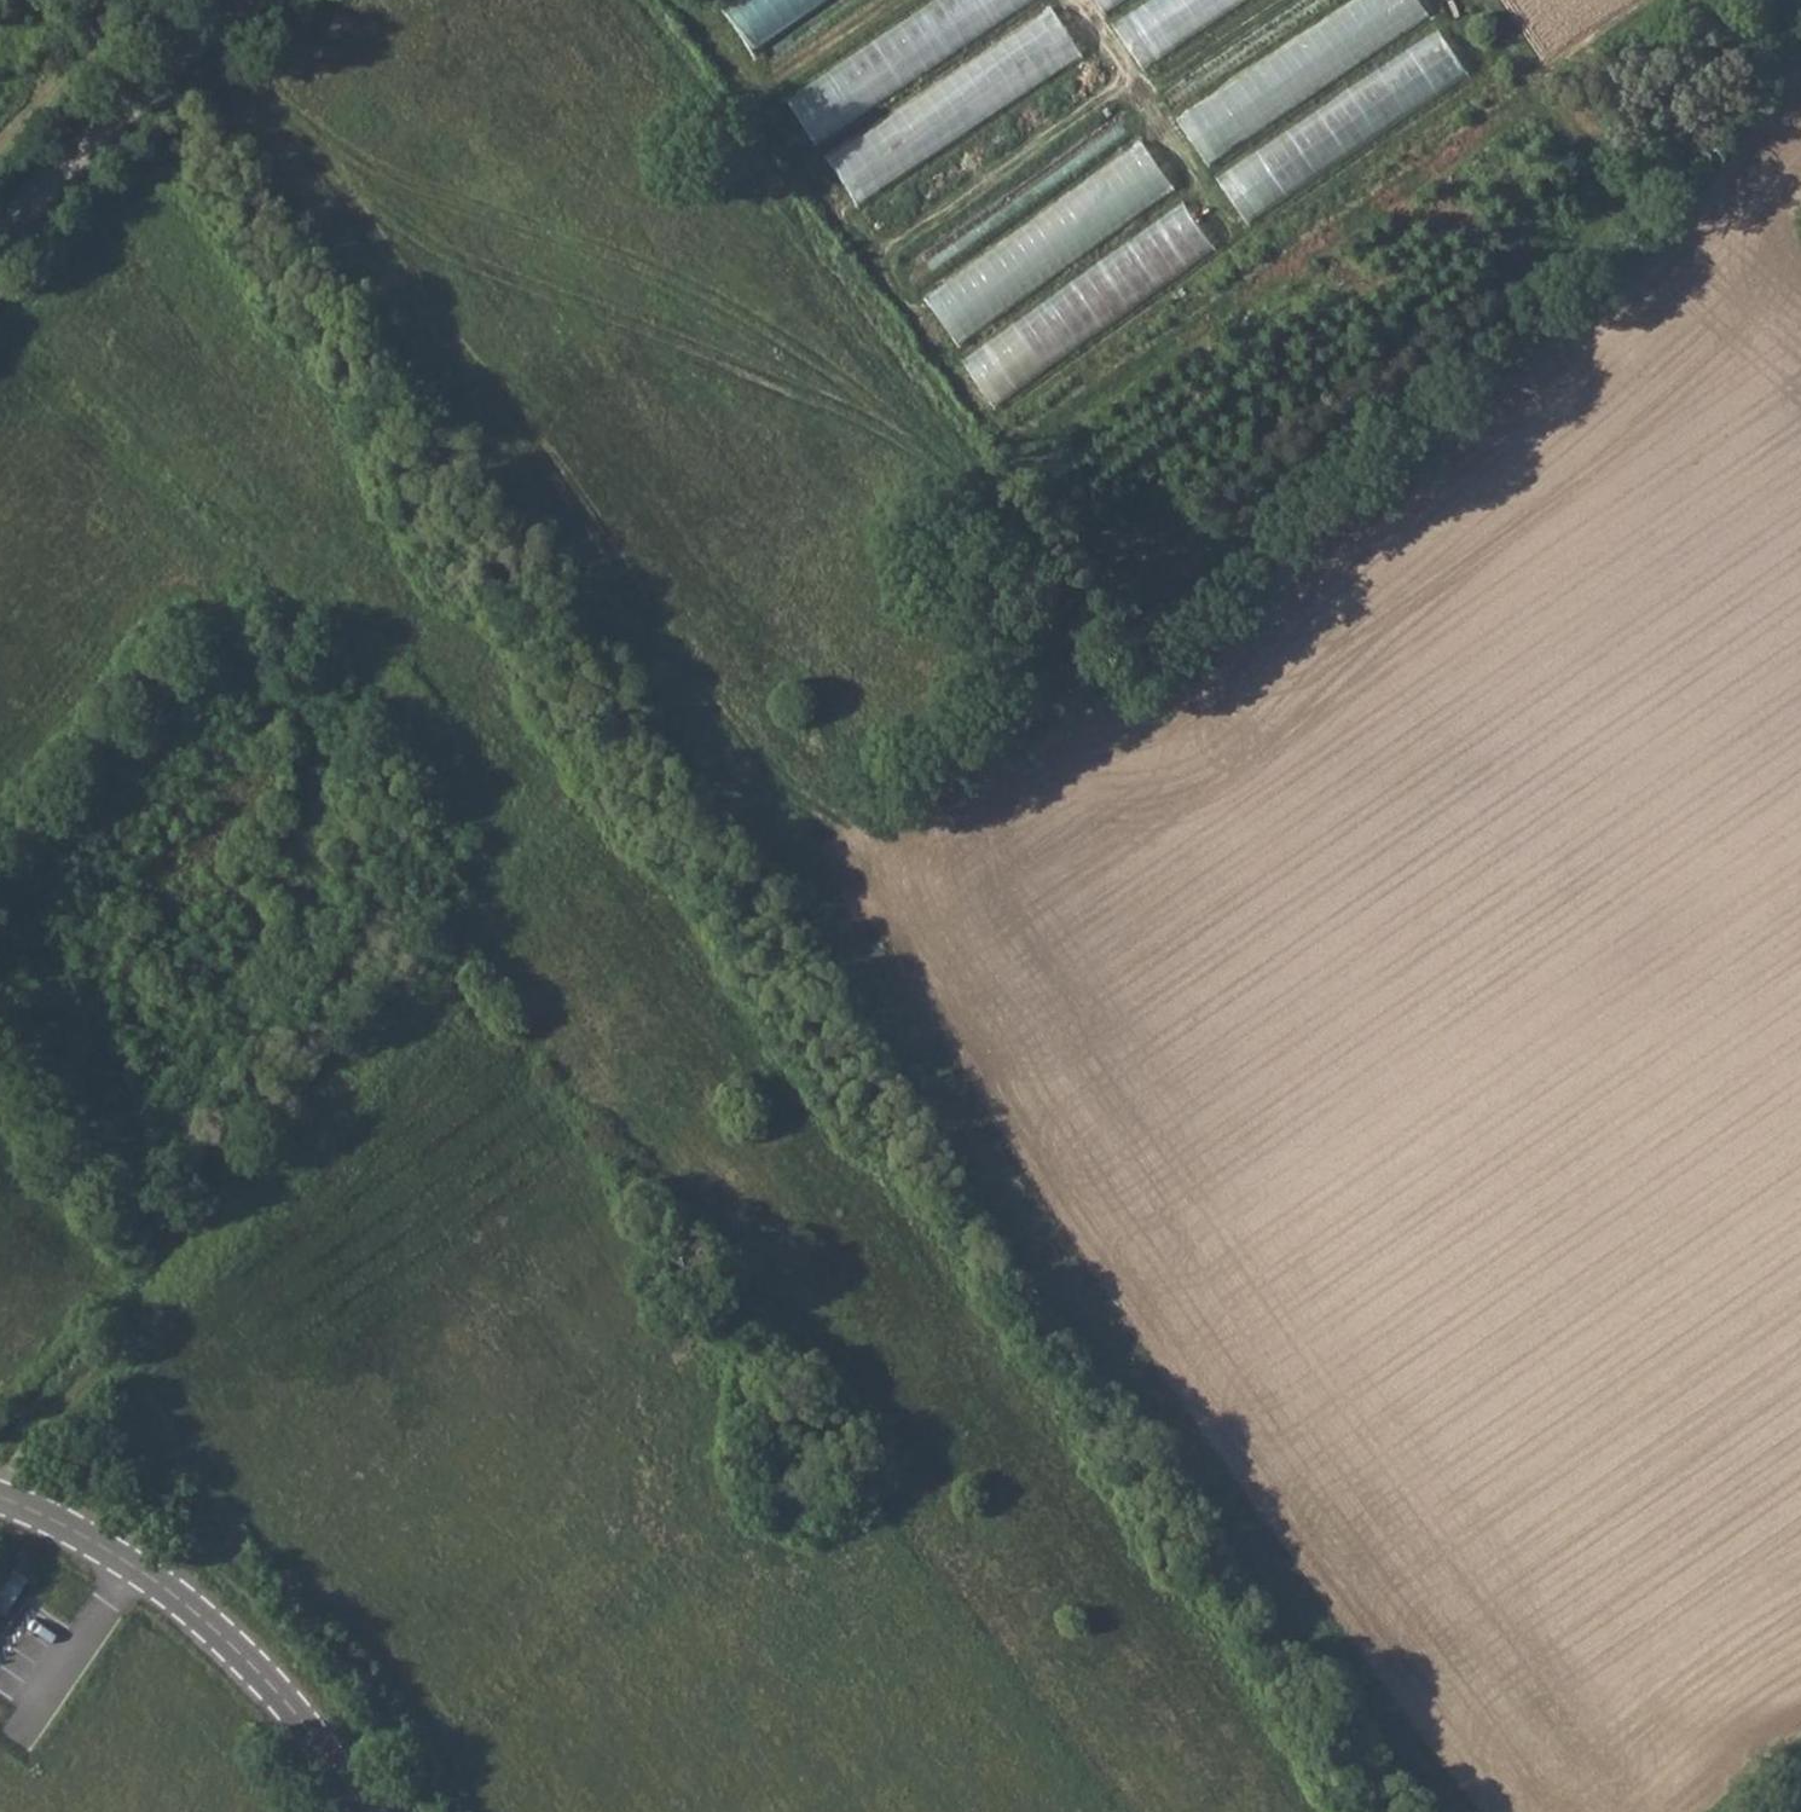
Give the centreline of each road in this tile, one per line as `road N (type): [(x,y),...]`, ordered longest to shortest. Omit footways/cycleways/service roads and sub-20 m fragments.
road 1 (residential): [(363,1811),(272,1683),(125,1555),(0,1496)]
road 2 (unclassified): [(0,249),(185,65),(273,0)]

